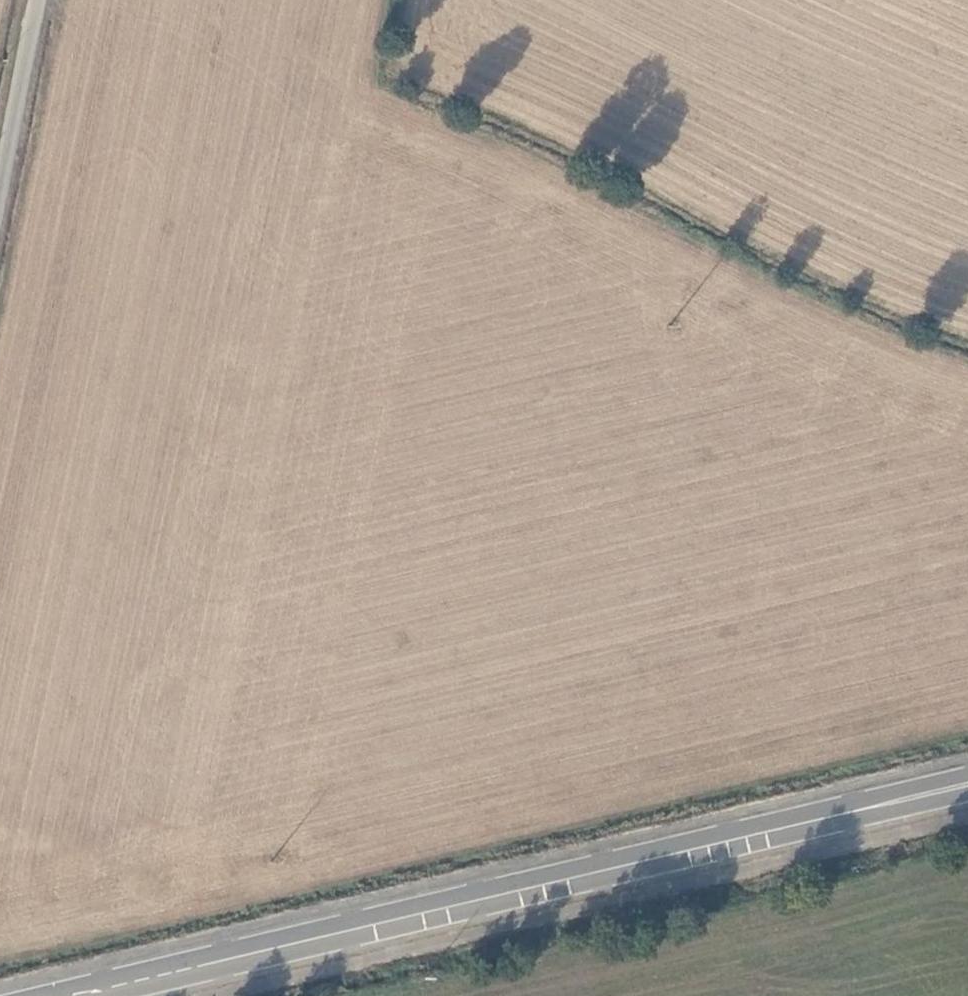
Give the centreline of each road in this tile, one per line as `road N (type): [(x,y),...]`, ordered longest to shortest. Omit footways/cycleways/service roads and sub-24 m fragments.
road 1 (secondary): [(70,995),(967,784)]
road 2 (unclassified): [(40,0),(0,194)]

